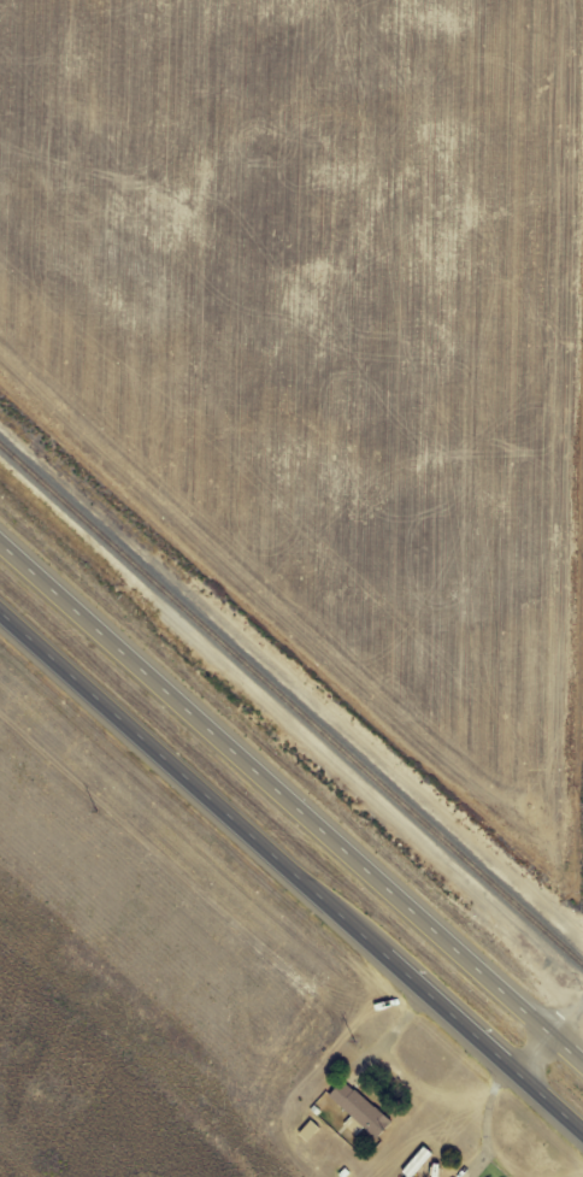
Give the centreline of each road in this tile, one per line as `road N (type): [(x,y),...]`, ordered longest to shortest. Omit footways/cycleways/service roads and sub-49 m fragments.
road 1 (trunk): [(582,1068),(0,540)]
road 2 (trunk): [(0,616),(582,1136)]

